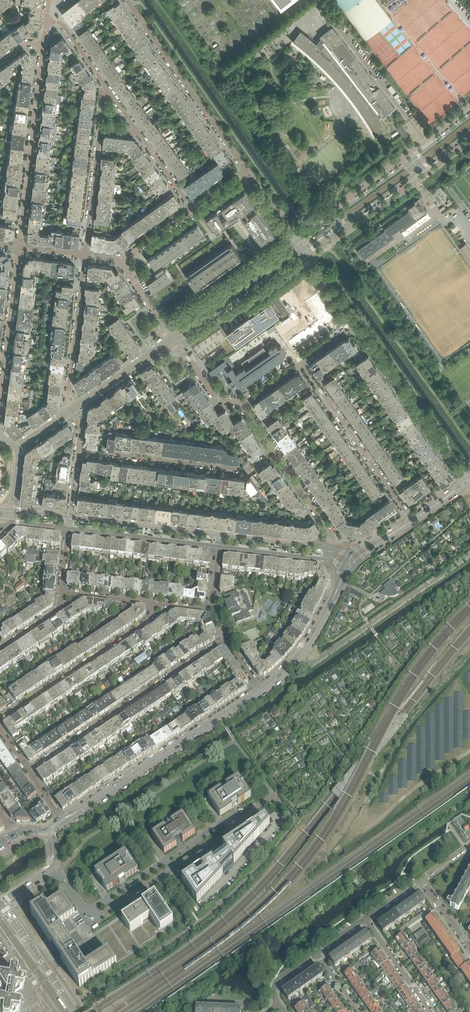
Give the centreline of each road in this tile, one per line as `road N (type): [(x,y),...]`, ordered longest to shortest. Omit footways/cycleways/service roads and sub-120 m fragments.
road 1 (unclassified): [(70,1006),(199,922),(295,820)]
road 2 (residential): [(226,639),(28,771)]
road 3 (tertiary): [(80,811),(261,690)]
road 4 (residential): [(247,172),(127,0)]
road 5 (residential): [(19,247),(43,45)]
road 6 (residential): [(274,452),(246,471),(78,450)]
road 7 (residential): [(0,720),(149,621),(154,604)]
road 8 (residential): [(413,520),(301,363)]
road 9 (residential): [(466,482),(355,325)]
road 10 (residential): [(87,915),(96,917),(235,826)]
road 11 (residential): [(229,820),(87,915)]
road 12 (residential): [(297,241),(173,338)]
road 13 (residential): [(173,338),(306,254)]
road 14 (residential): [(69,528),(220,547)]
road 15 (residential): [(221,536),(70,517)]
road 16 (residential): [(0,397),(19,247)]
road 17 (residential): [(306,254),(419,171)]
road 18 (residential): [(412,161),(297,241)]
road 19 (residential): [(85,254),(69,386)]
road 20 (residential): [(100,129),(85,254)]
road 21 (secondary): [(70,1006),(0,905)]

